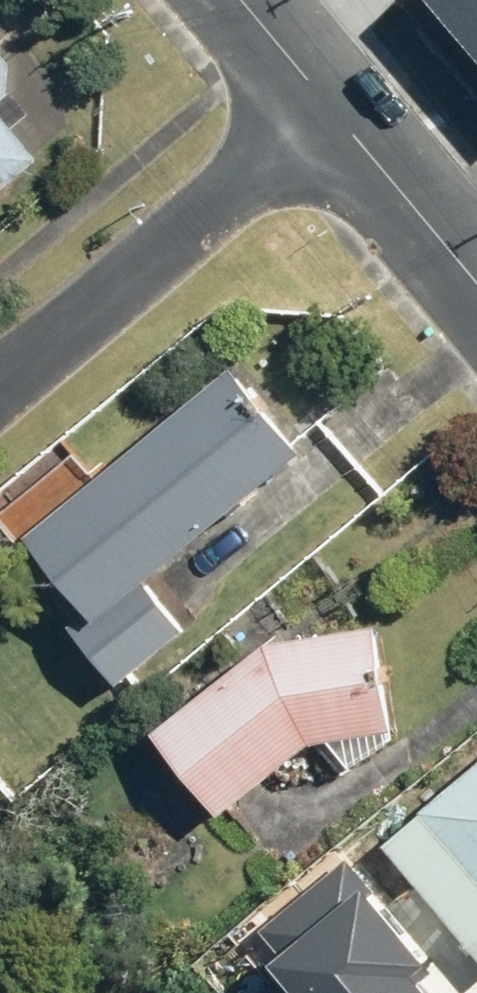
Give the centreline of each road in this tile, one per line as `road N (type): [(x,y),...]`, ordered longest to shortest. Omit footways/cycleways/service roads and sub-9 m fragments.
road 1 (residential): [(0,376),(315,108)]
road 2 (residential): [(315,108),(476,300)]
road 3 (residential): [(231,0),(315,108)]

